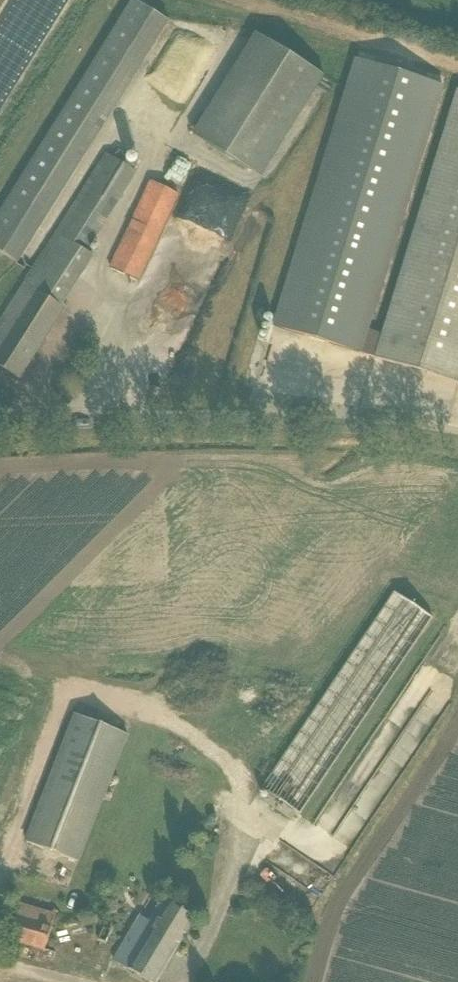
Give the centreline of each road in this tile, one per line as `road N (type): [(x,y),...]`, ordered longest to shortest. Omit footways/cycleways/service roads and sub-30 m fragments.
road 1 (unclassified): [(457,444),(268,414),(0,424)]

